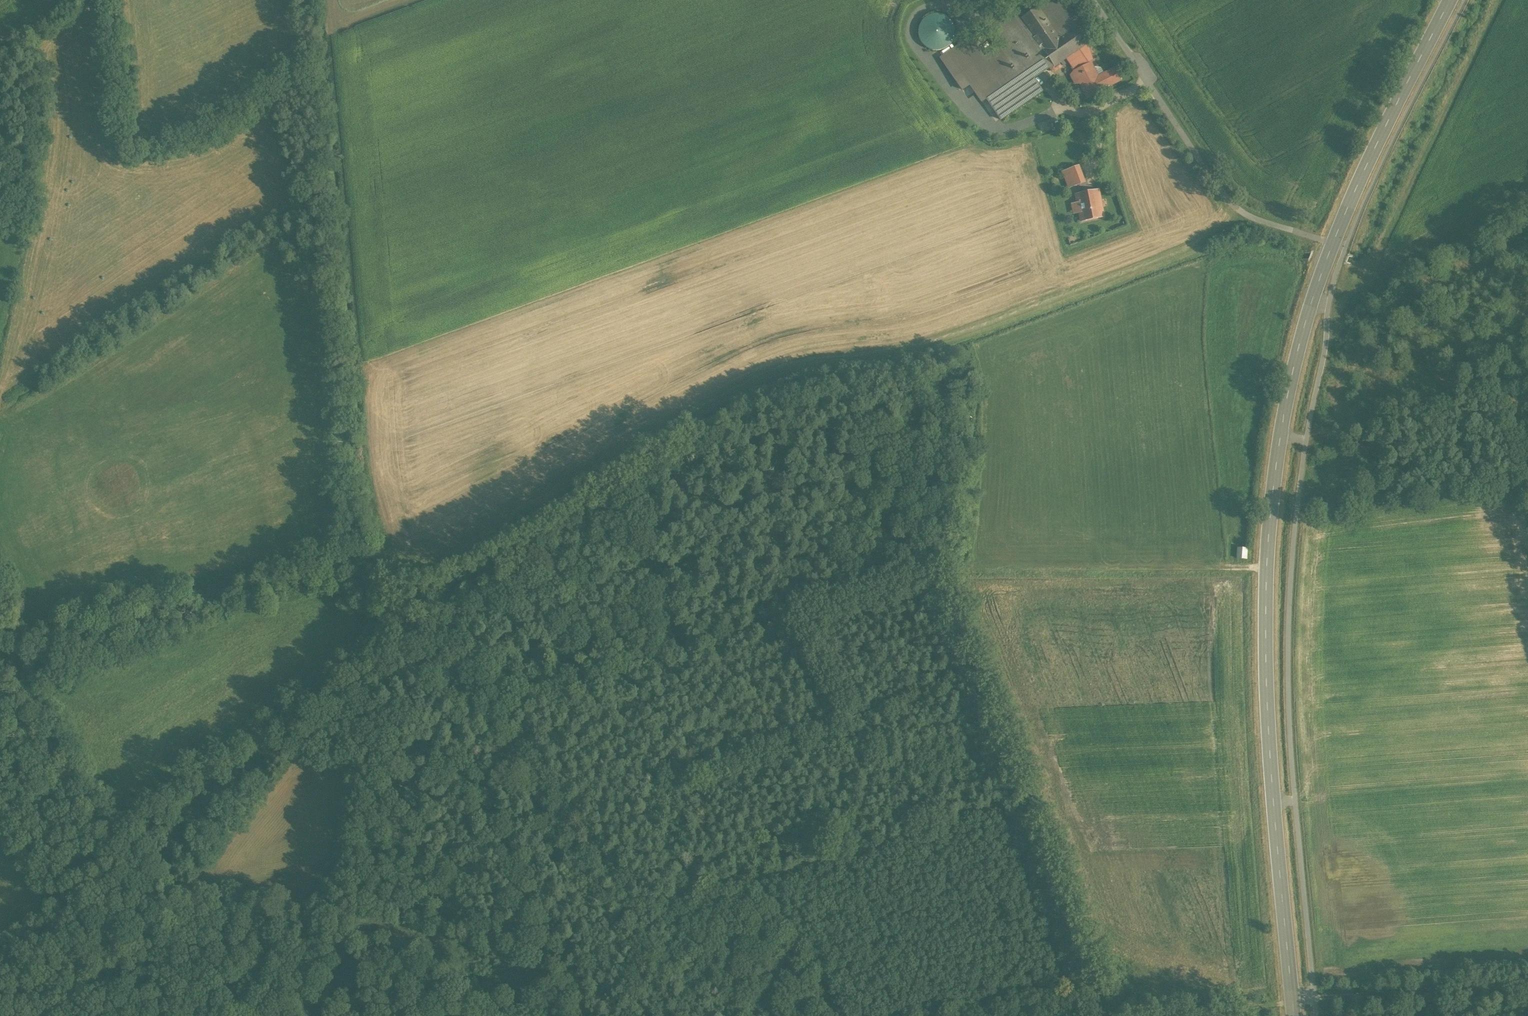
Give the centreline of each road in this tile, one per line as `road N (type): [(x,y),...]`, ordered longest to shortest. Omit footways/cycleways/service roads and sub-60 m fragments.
road 1 (primary): [(1294,1015),(1268,588),(1279,439),(1295,358),(1332,247)]
road 2 (unclassified): [(1332,247),(1258,211),(1216,178),(1094,0)]
road 3 (primary): [(1332,247),(1450,0)]
road 4 (track): [(1527,987),(1292,999)]

